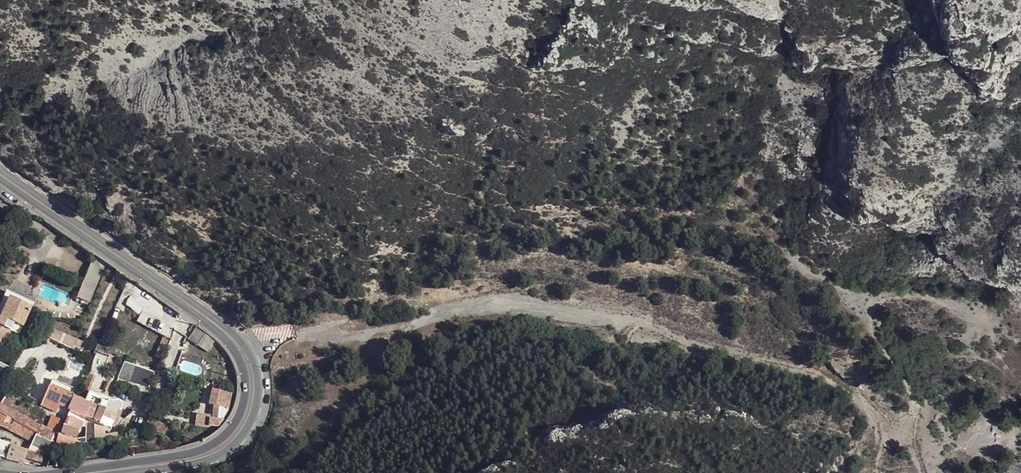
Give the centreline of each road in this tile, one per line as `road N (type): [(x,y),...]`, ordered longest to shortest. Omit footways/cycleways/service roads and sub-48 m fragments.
road 1 (track): [(236,344),(297,328),(405,327),(456,310),(563,303),(814,369),(841,383),(889,432),(881,472)]
road 2 (primary): [(85,472),(192,459),(224,443),(246,414),(250,373),(236,344),(204,315),(0,174)]
road 3 (track): [(871,408),(890,414),(912,400),(876,335),(874,307),(887,297),(940,303),(1000,348),(1020,377)]

